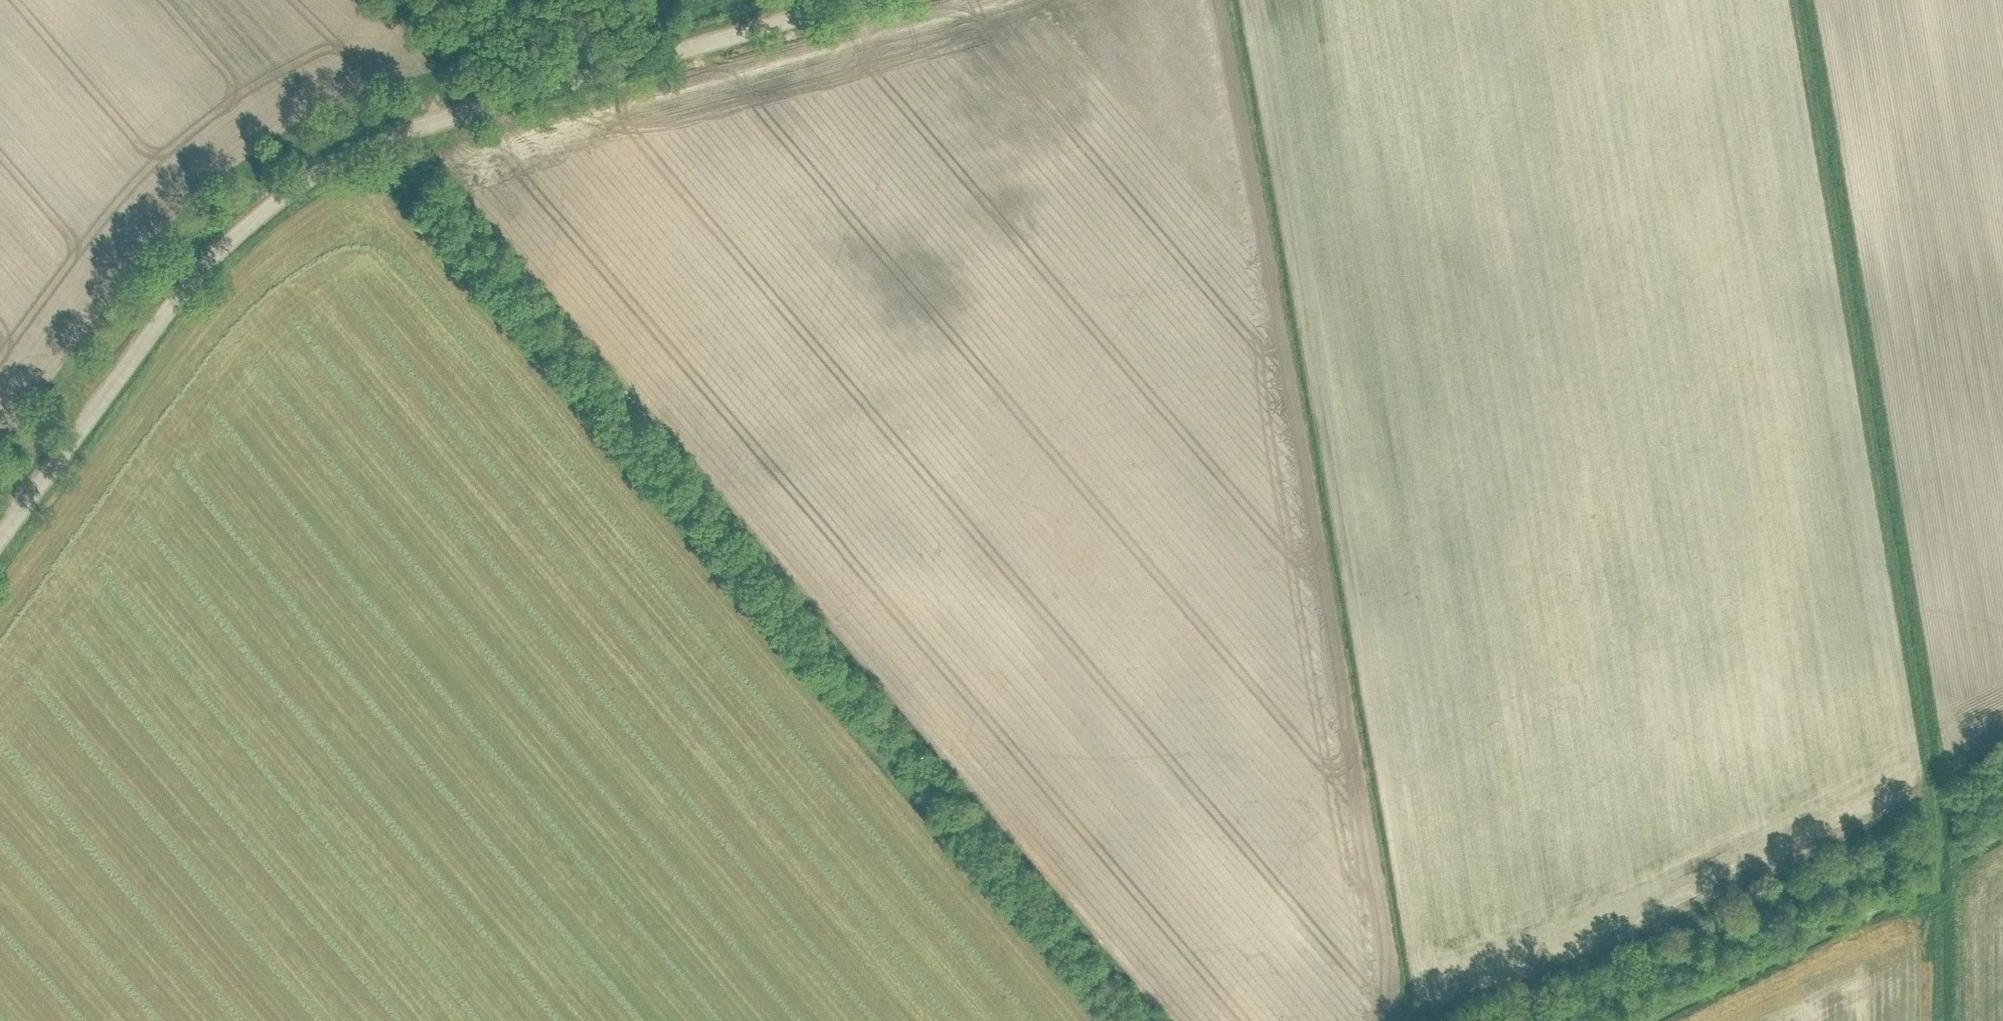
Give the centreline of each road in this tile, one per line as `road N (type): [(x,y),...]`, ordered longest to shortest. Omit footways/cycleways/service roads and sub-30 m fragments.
road 1 (unclassified): [(0,537),(171,306),(258,213),(298,184),(434,120),(861,0)]

